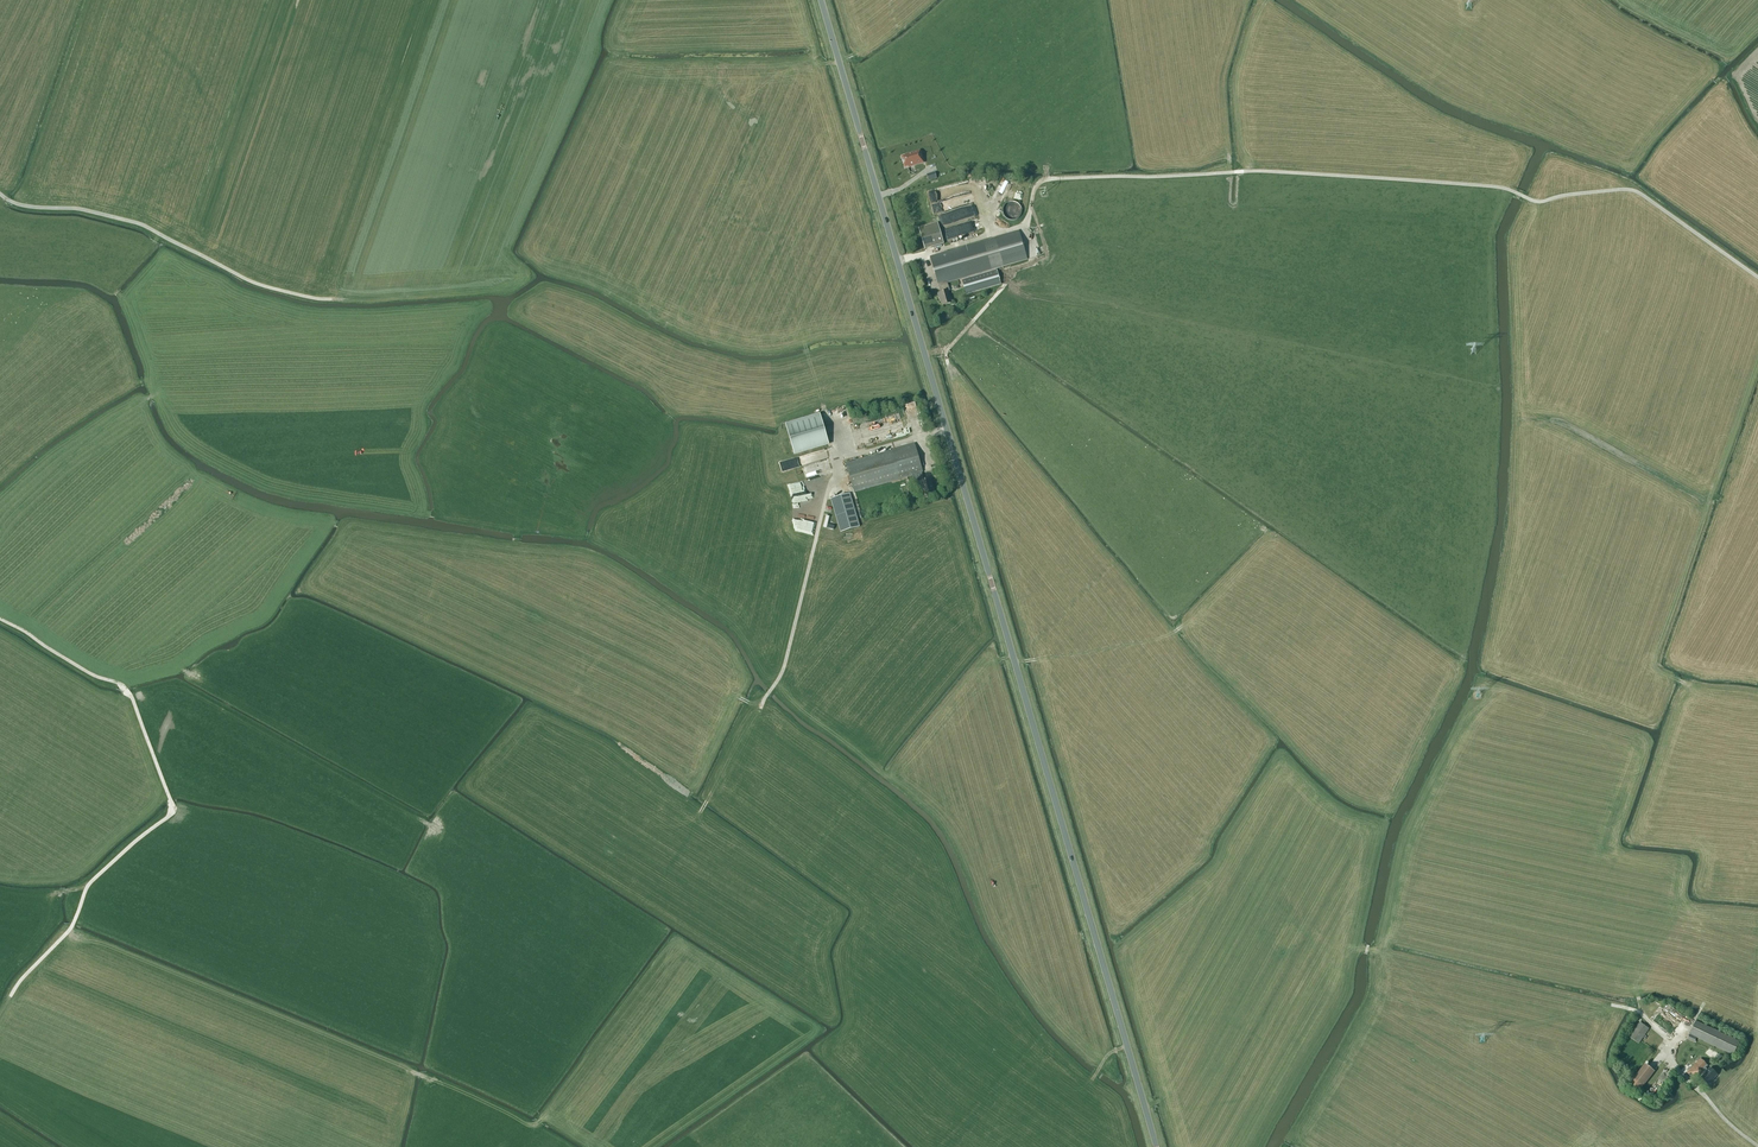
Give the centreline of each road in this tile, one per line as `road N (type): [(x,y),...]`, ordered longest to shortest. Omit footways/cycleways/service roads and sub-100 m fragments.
road 1 (tertiary): [(1156,1146),(821,0)]
road 2 (track): [(1021,226),(1035,187),(1049,178),(1264,171),(1501,187),(1545,201),(1631,190),(1757,278)]
road 3 (track): [(0,1013),(70,931),(87,887),(174,811),(126,689),(0,619)]

